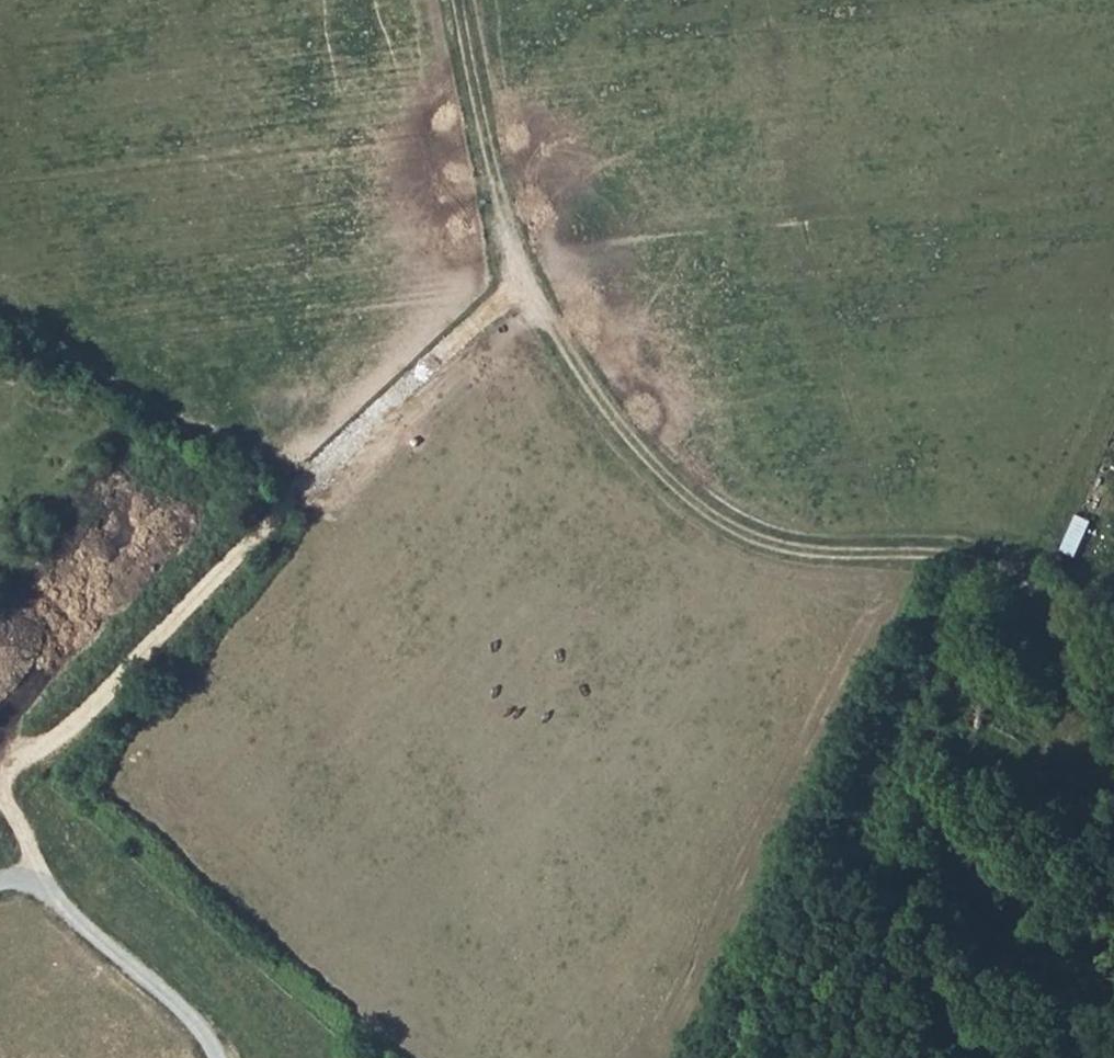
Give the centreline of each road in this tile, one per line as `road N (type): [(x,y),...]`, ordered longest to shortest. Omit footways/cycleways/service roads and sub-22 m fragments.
road 1 (track): [(1113,664),(1019,580),(923,554),(821,553),(740,529),(654,465),(587,378),(509,223),(456,0)]

